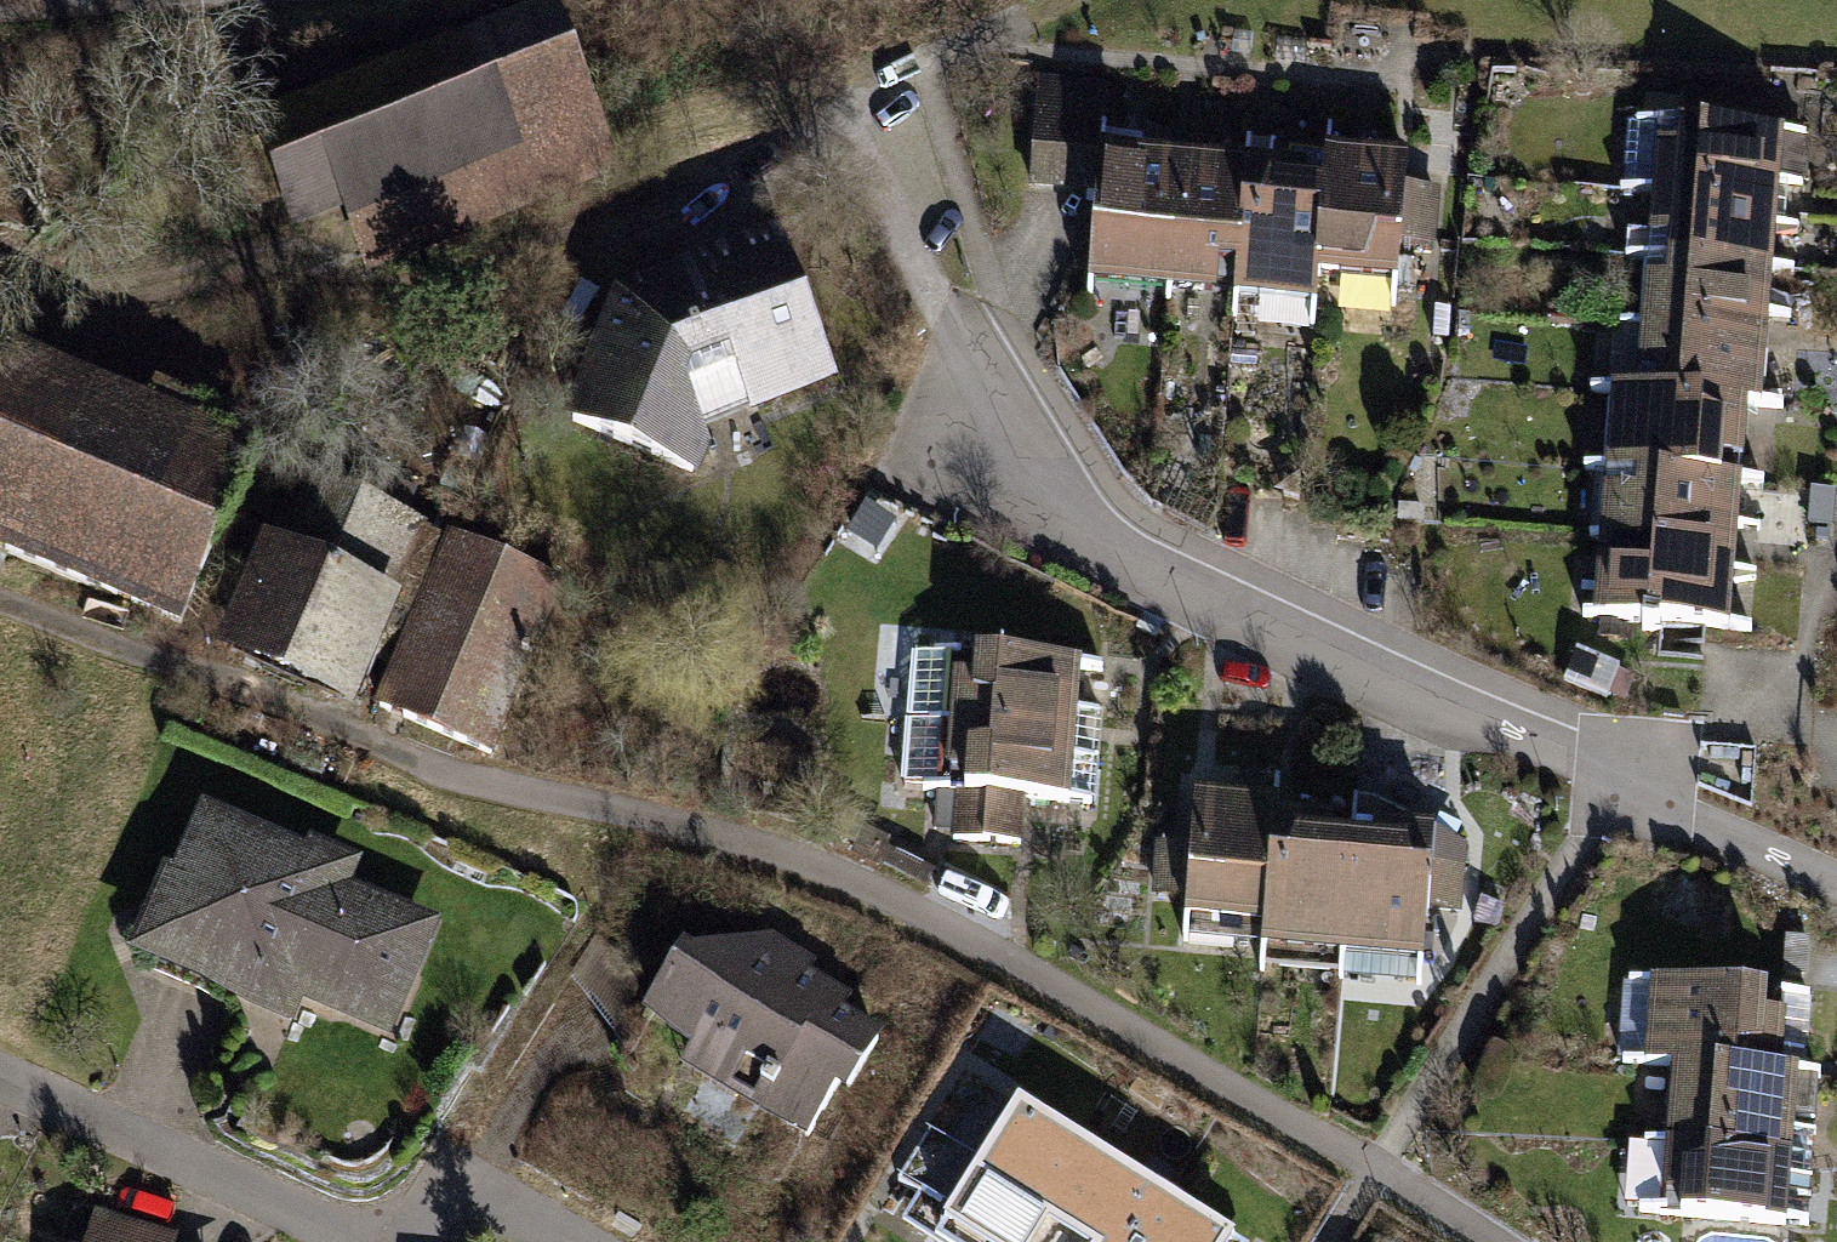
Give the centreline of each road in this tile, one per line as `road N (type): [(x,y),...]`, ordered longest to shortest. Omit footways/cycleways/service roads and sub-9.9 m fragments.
road 1 (track): [(954,332),(843,125),(525,252),(413,287),(359,285),(296,257),(100,294),(0,294)]
road 2 (residential): [(1836,874),(1096,550),(1044,492),(954,332)]
road 3 (track): [(306,259),(672,117),(828,95),(843,125)]
road 4 (residential): [(370,1241),(0,1075)]
road 5 (track): [(393,288),(440,385),(446,416),(442,469),(424,517)]
road 6 (residential): [(414,1241),(446,1218),(480,1208),(531,1218),(570,1241)]

